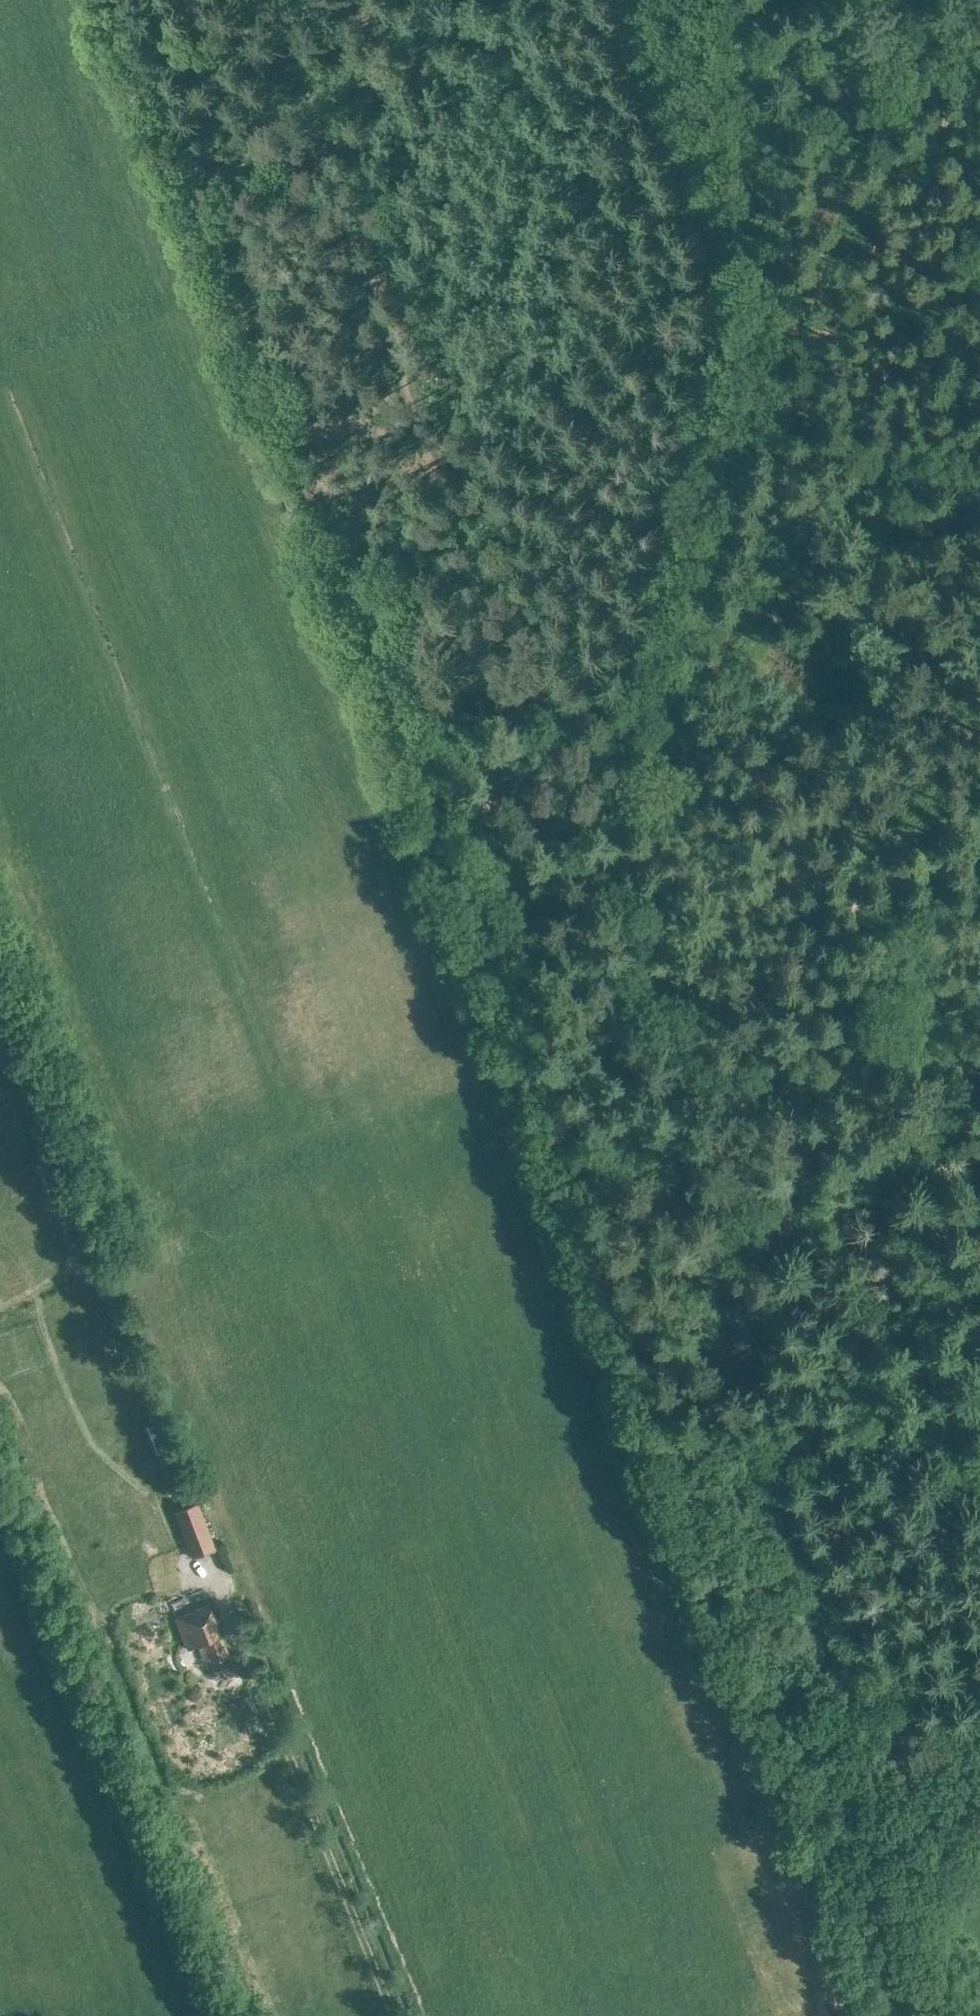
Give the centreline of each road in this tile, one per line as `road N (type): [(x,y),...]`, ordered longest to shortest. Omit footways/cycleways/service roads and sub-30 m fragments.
road 1 (track): [(253,1673),(392,2015)]

